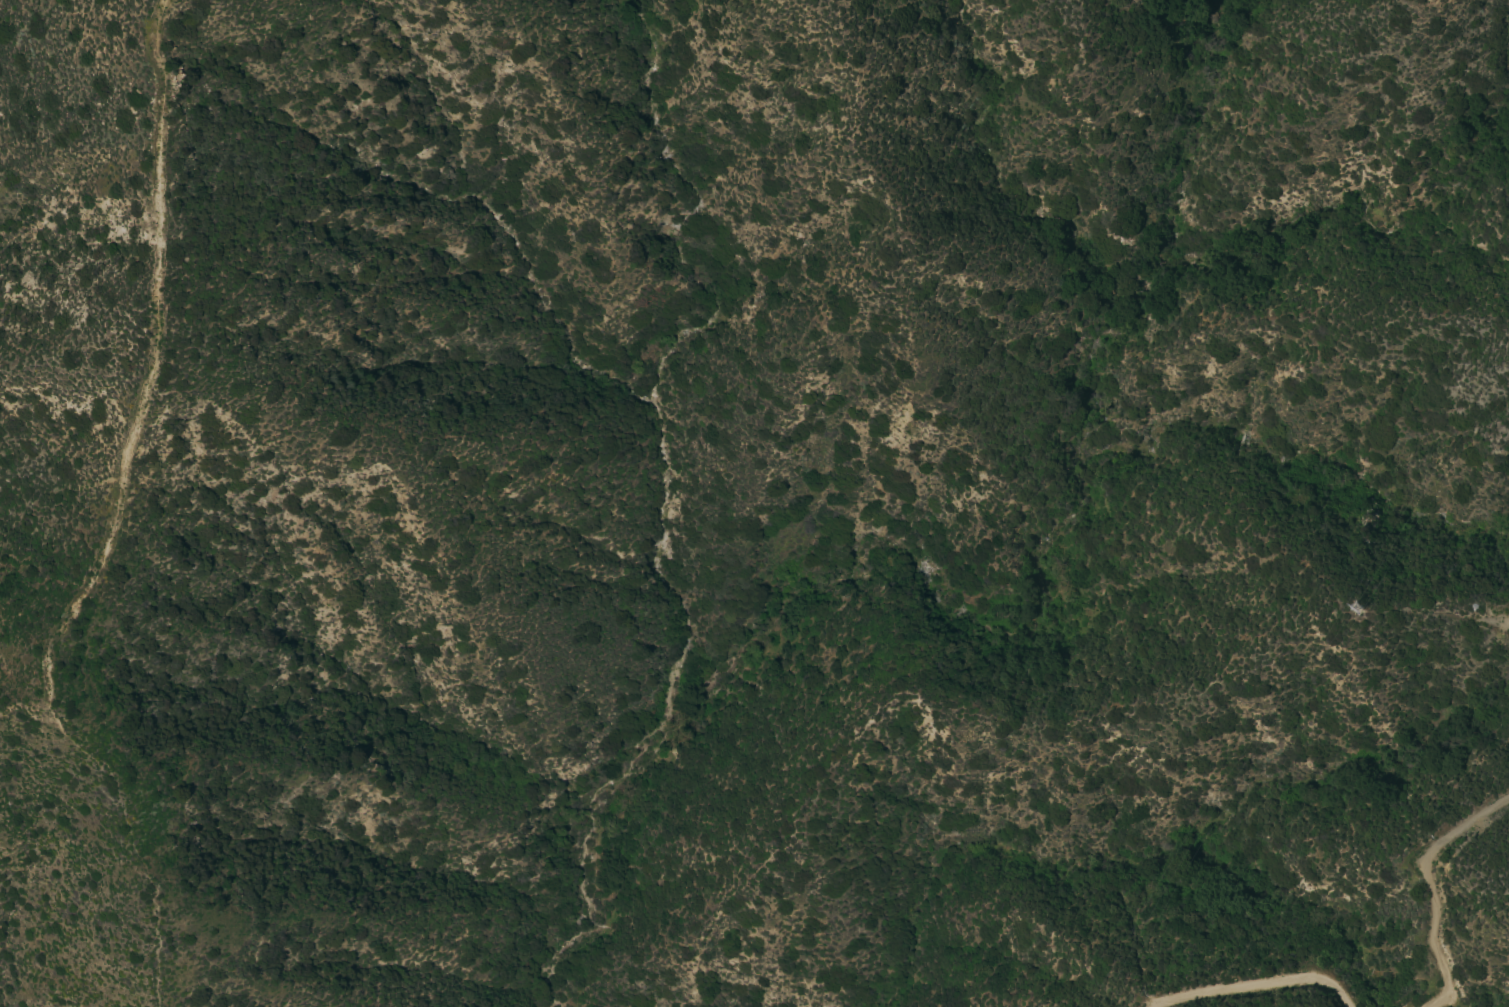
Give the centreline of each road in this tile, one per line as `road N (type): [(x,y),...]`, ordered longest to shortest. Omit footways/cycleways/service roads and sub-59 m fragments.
road 1 (track): [(1430,1006),(1445,983),(1431,944),(1428,852),(1508,796)]
road 2 (track): [(1147,1006),(1165,994),(1307,976),(1334,986),(1348,1006)]

